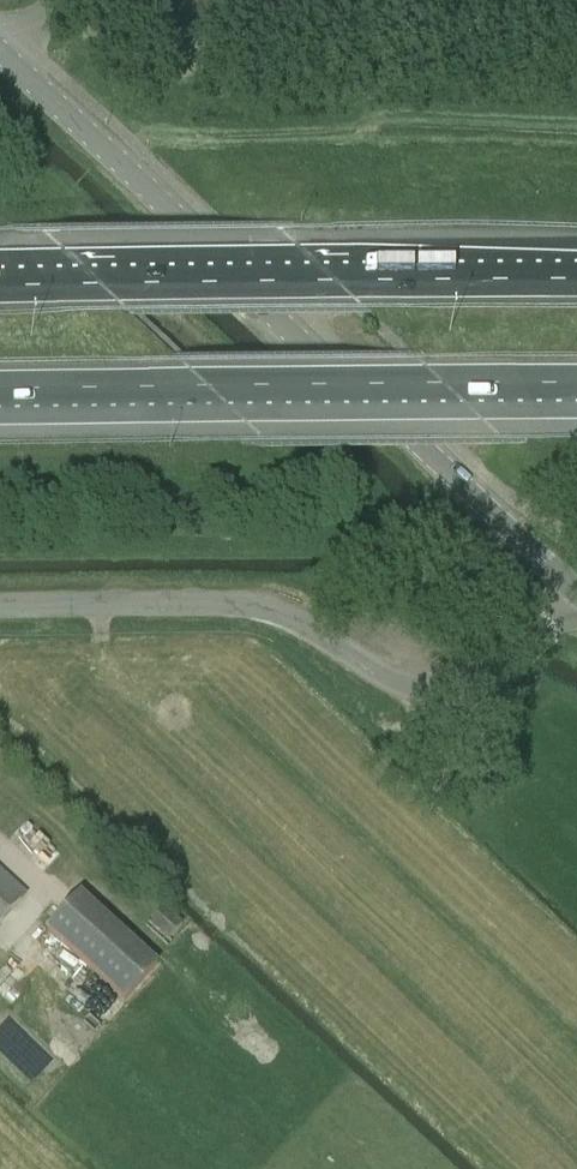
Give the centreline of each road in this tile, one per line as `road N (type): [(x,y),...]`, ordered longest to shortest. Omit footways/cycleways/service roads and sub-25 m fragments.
road 1 (tertiary): [(576,594),(0,52)]
road 2 (unclassified): [(0,600),(266,602),(402,683),(468,686),(508,671),(576,595)]
road 3 (motorway): [(576,279),(0,285)]
road 4 (motorway): [(0,388),(576,383)]

